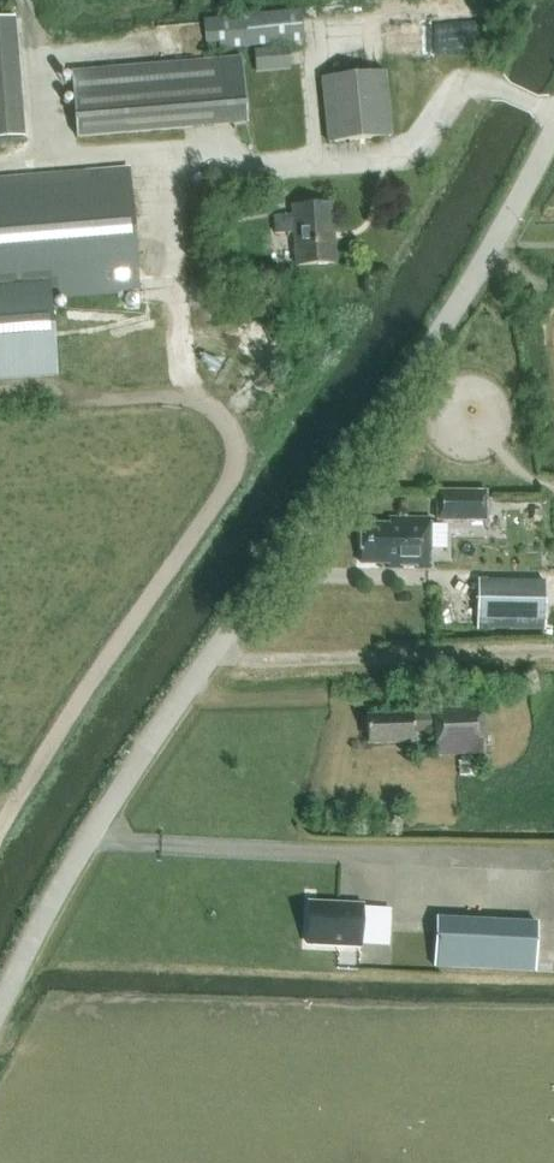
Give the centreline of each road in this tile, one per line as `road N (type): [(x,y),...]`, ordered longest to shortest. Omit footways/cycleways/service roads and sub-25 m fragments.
road 1 (tertiary): [(0,1005),(97,826),(430,345),(553,127)]

